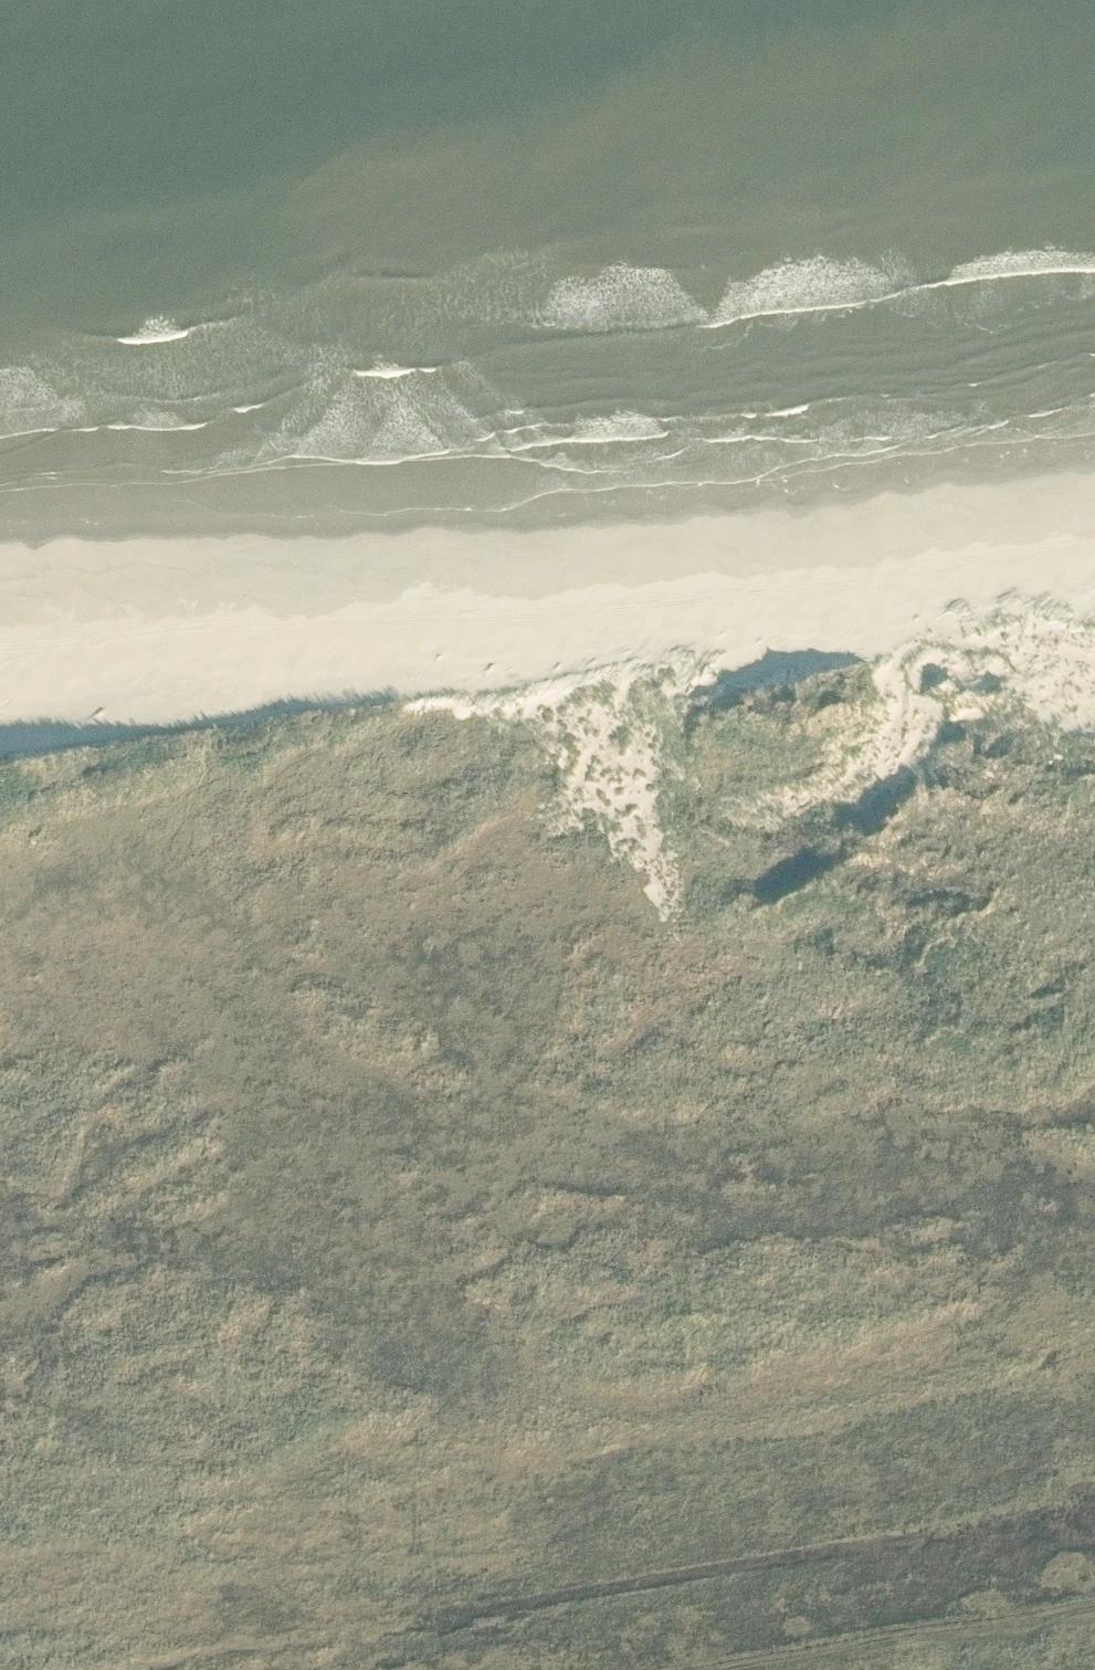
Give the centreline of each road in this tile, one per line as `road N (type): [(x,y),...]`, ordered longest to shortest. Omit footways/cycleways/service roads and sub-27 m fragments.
road 1 (track): [(1094,1603),(727,1669)]

